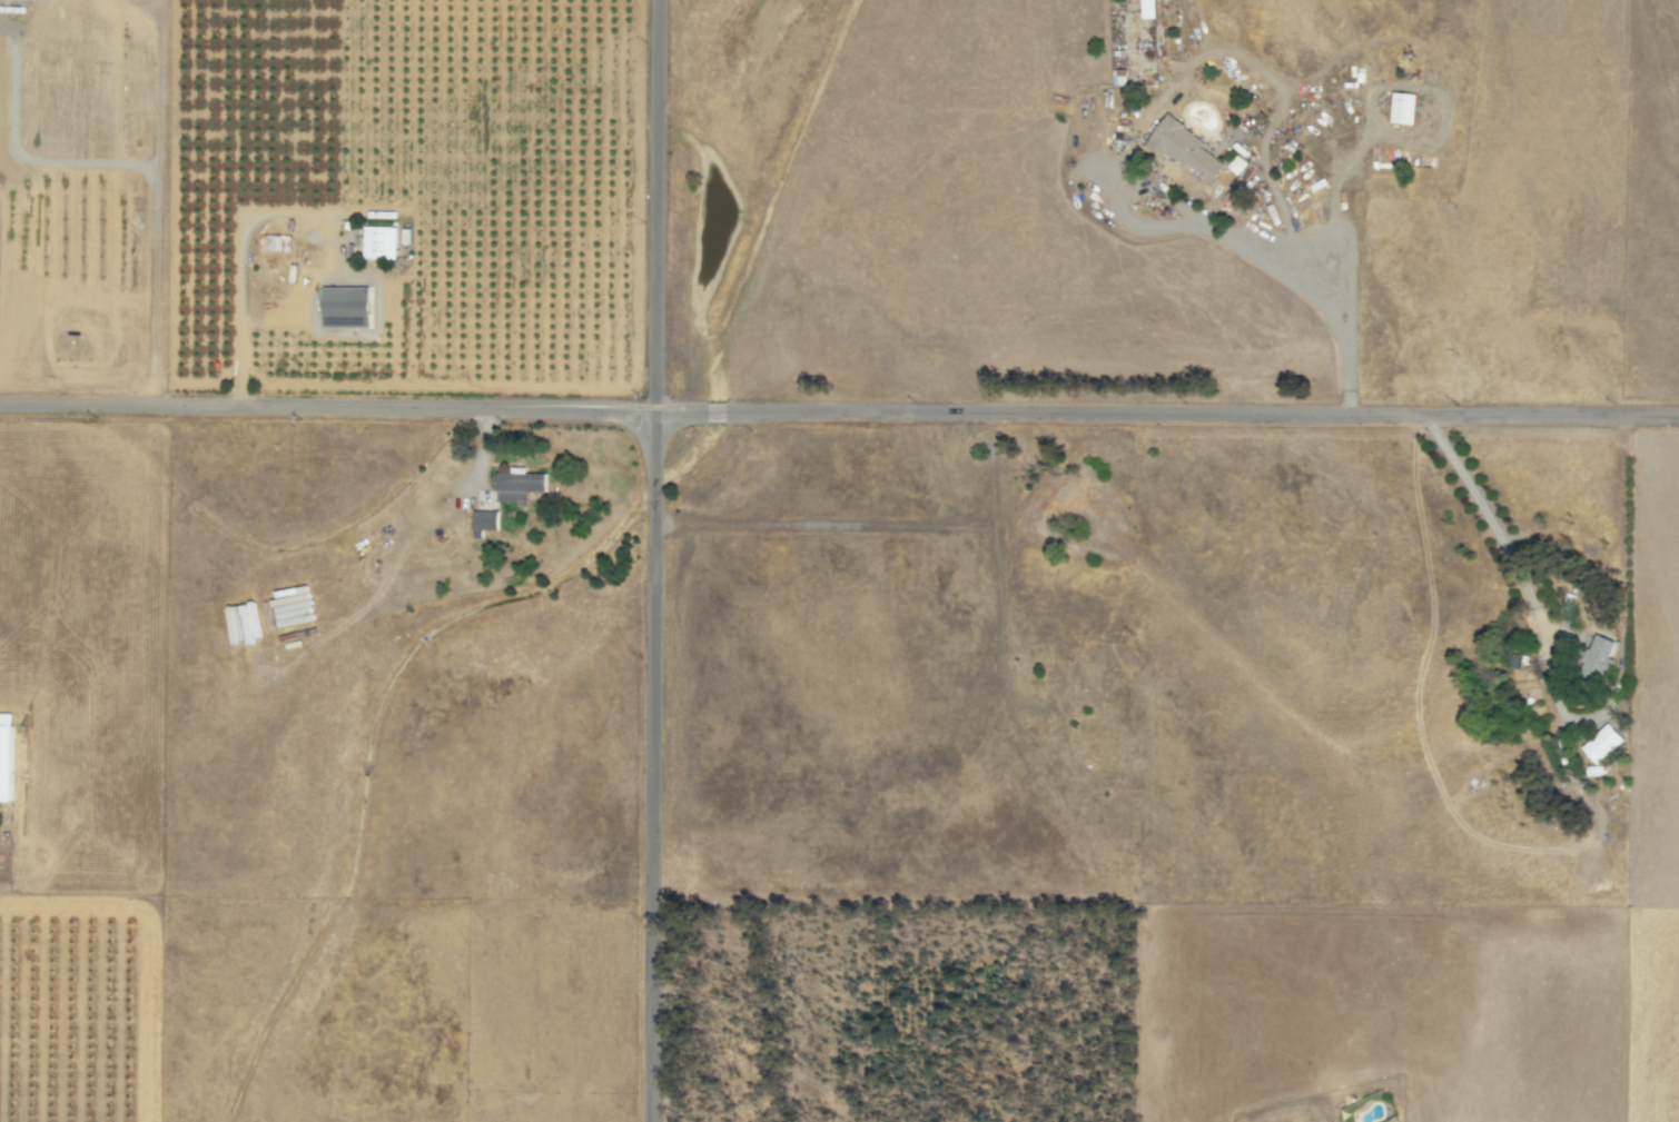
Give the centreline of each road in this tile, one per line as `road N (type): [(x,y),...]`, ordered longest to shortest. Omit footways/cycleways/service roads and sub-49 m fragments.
road 1 (residential): [(1678,415),(654,414),(0,403)]
road 2 (residential): [(647,1121),(656,0)]

